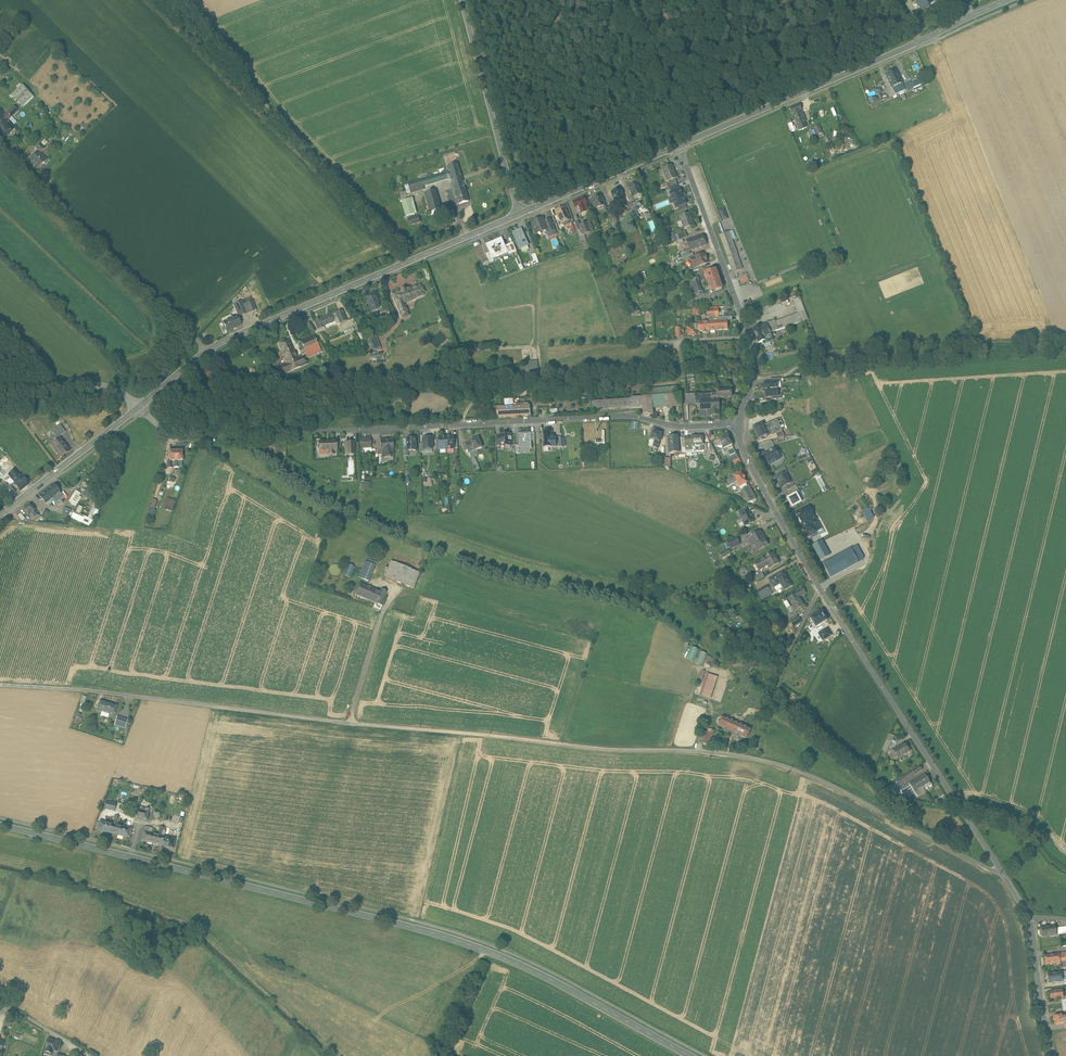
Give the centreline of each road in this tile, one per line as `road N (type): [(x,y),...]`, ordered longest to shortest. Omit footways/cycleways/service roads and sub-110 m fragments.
road 1 (unclassified): [(0,686),(769,762),(1007,878)]
road 2 (tertiary): [(0,824),(447,938),(504,957),(692,1055)]
road 3 (unclassified): [(141,406),(190,437),(621,416),(683,427),(738,425)]
road 4 (residential): [(738,425),(741,445),(818,586),(1007,878)]
road 5 (tertiary): [(141,406),(207,351),(520,215)]
road 6 (tertiary): [(680,146),(1014,0)]
road 7 (residential): [(680,146),(757,352),(755,383),(738,425)]
road 8 (track): [(207,351),(0,140)]
road 9 (tertiary): [(465,0),(520,215)]
road 10 (tertiary): [(0,514),(141,406)]
road 11 (tertiary): [(520,215),(680,146)]
road 12 (track): [(623,0),(680,146)]
road 13 (unclassified): [(141,406),(107,385),(0,389)]
road 14 (residential): [(1029,917),(1054,1055)]

